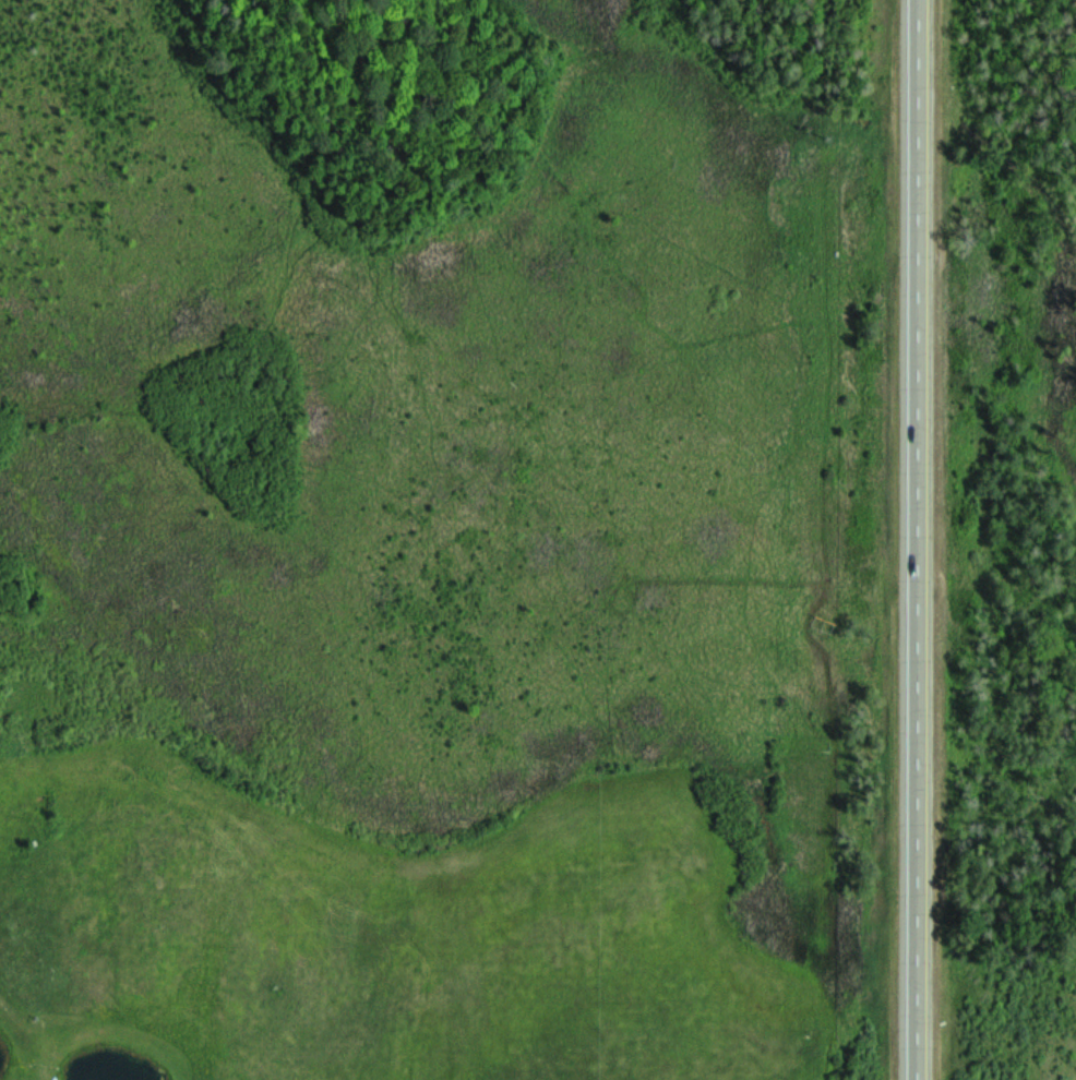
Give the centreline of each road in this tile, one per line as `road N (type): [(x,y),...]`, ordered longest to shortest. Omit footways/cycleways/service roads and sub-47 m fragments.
road 1 (motorway): [(921,0),(914,1079)]

